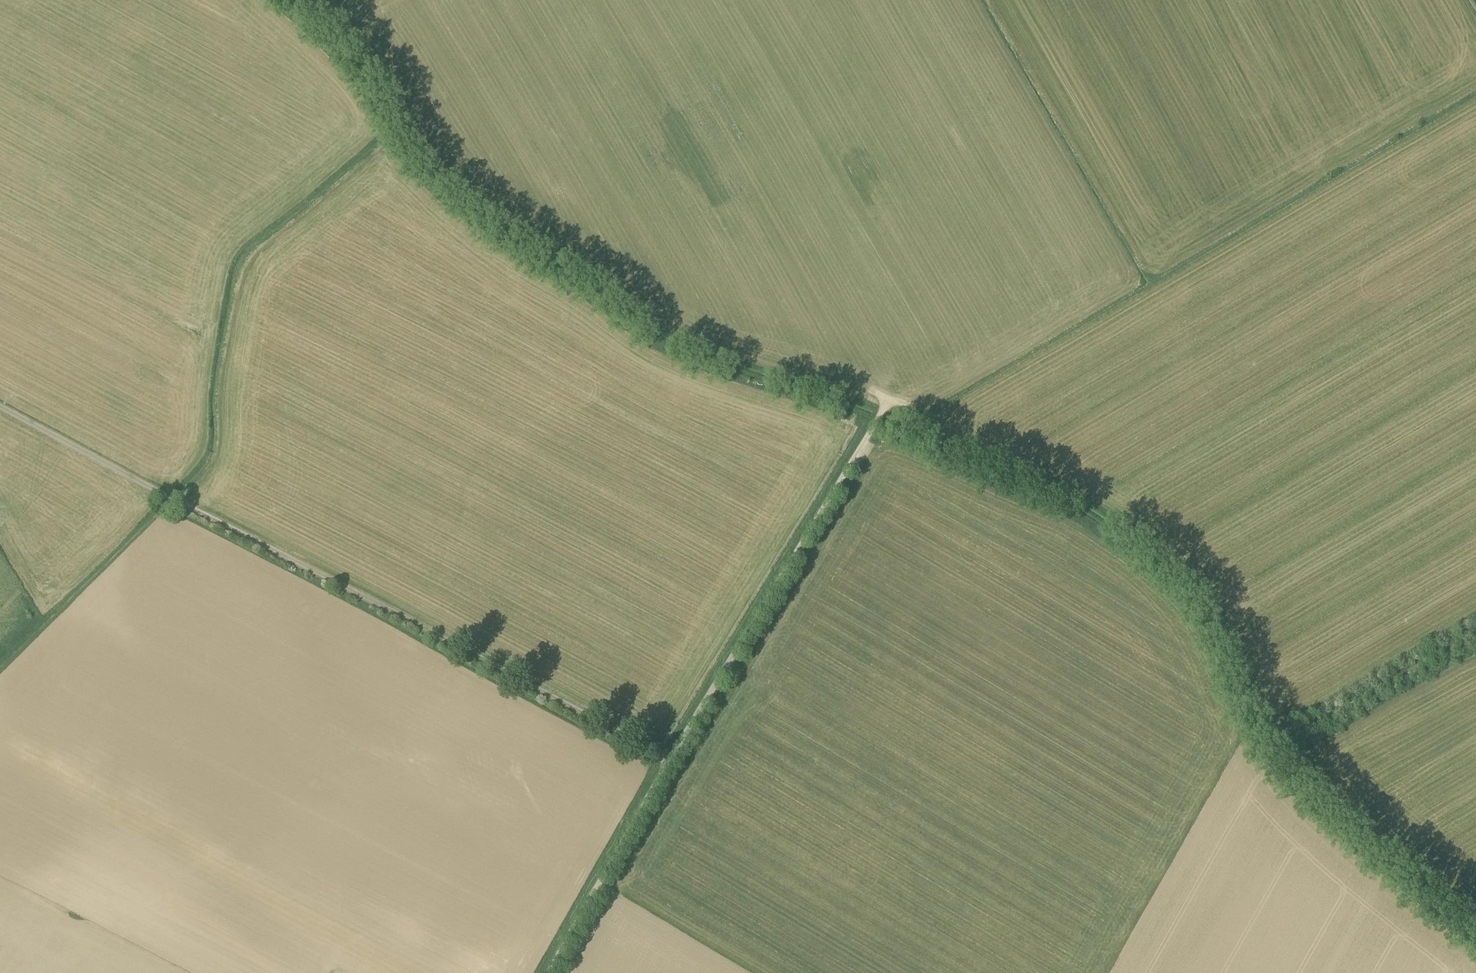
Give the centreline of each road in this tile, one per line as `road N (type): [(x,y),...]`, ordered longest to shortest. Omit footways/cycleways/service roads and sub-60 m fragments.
road 1 (track): [(0,407),(669,760)]
road 2 (unclassified): [(548,972),(877,421)]

